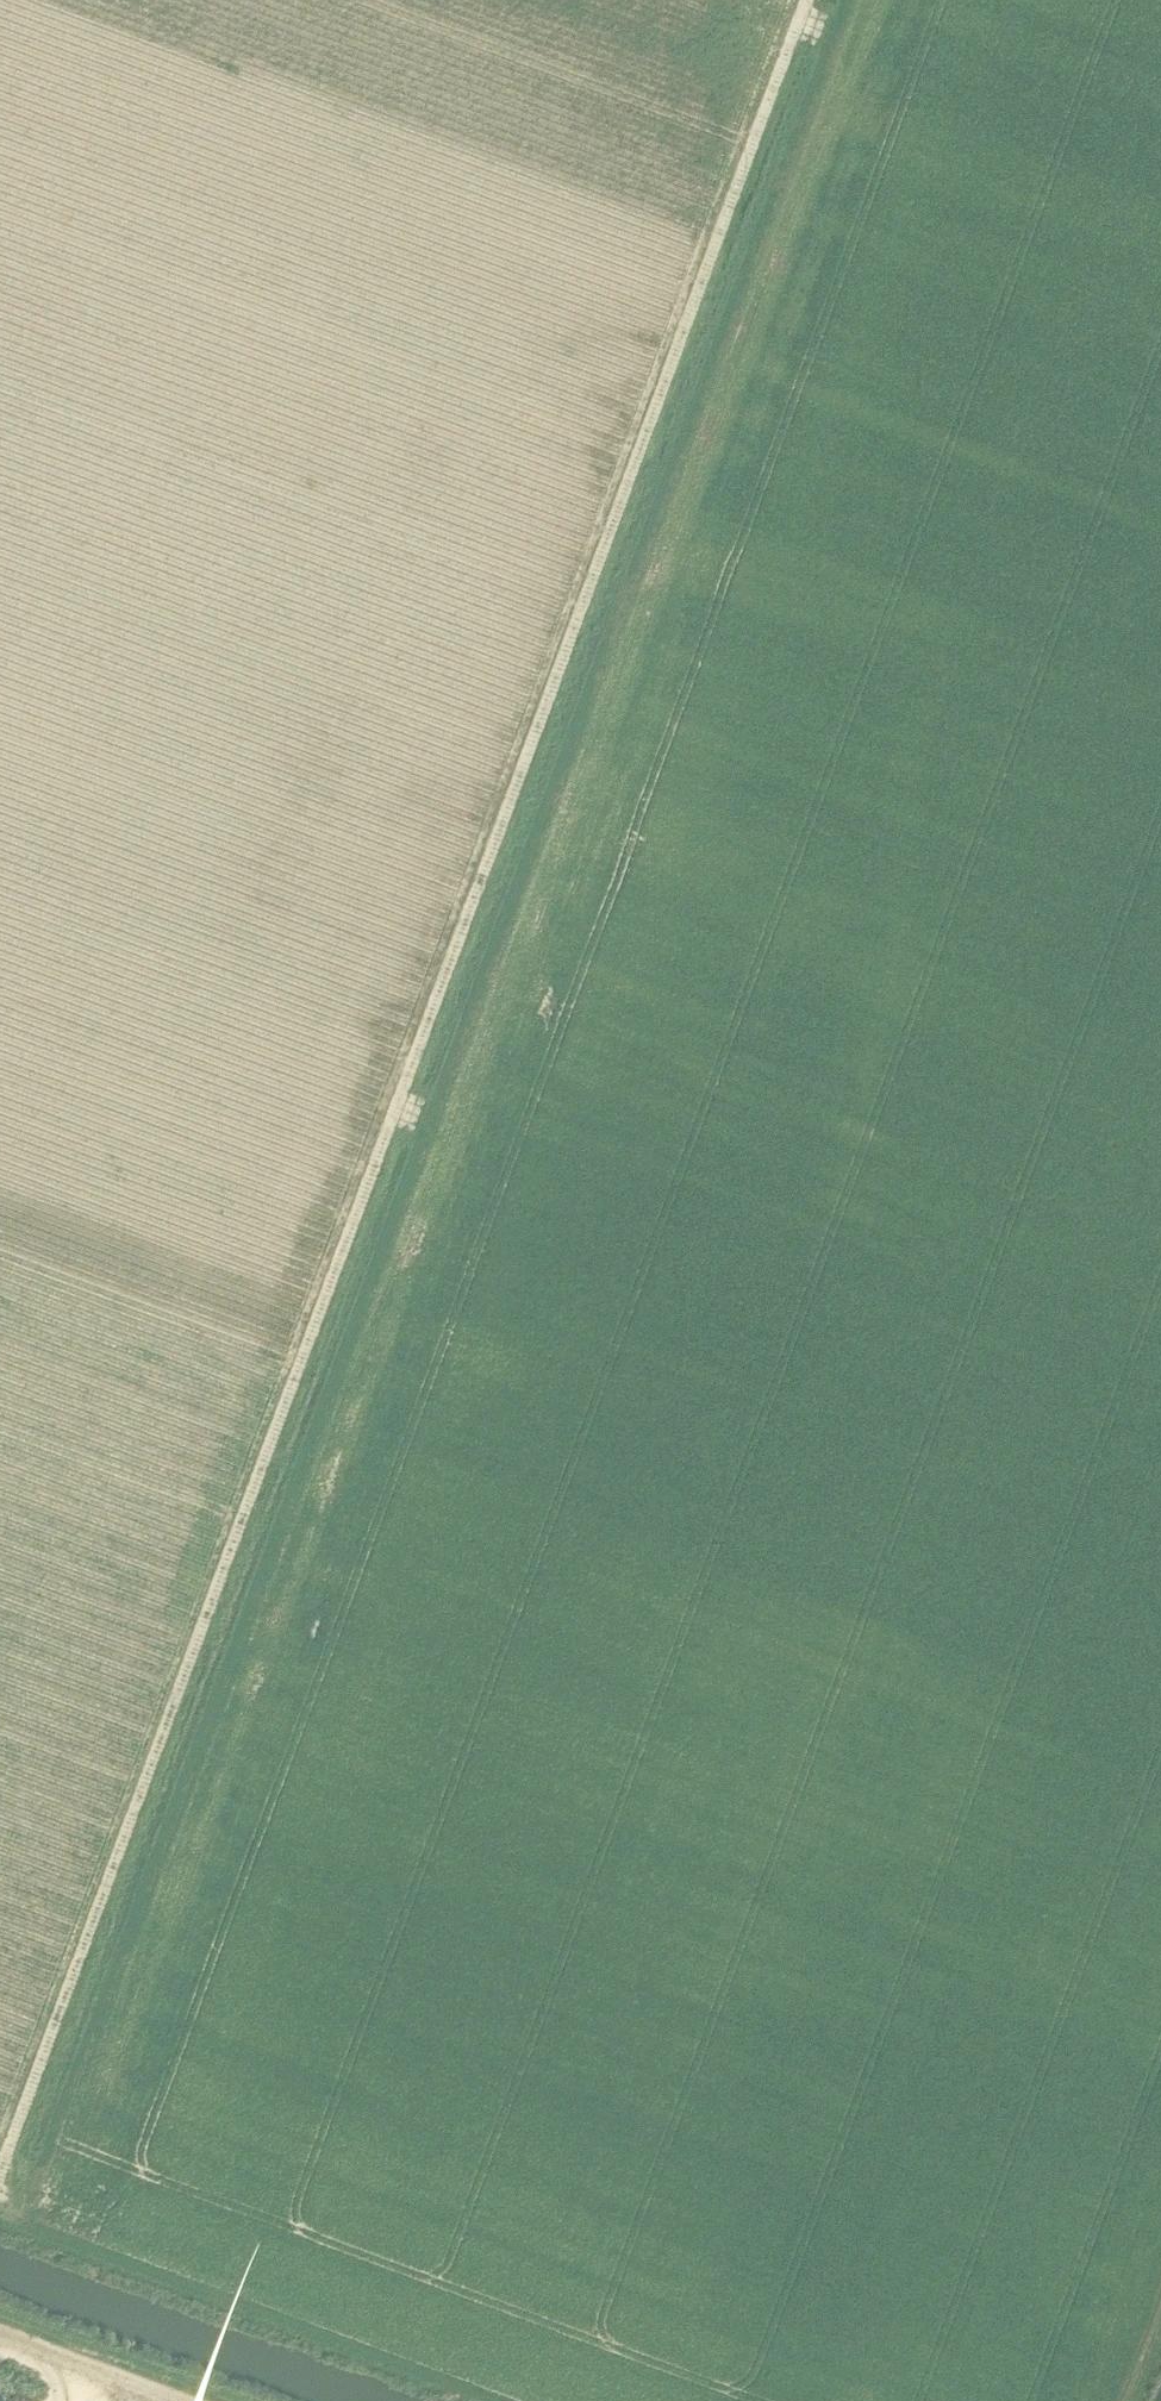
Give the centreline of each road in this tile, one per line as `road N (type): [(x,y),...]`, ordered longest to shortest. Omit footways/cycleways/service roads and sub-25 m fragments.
road 1 (unclassified): [(0,2337),(176,2400)]

